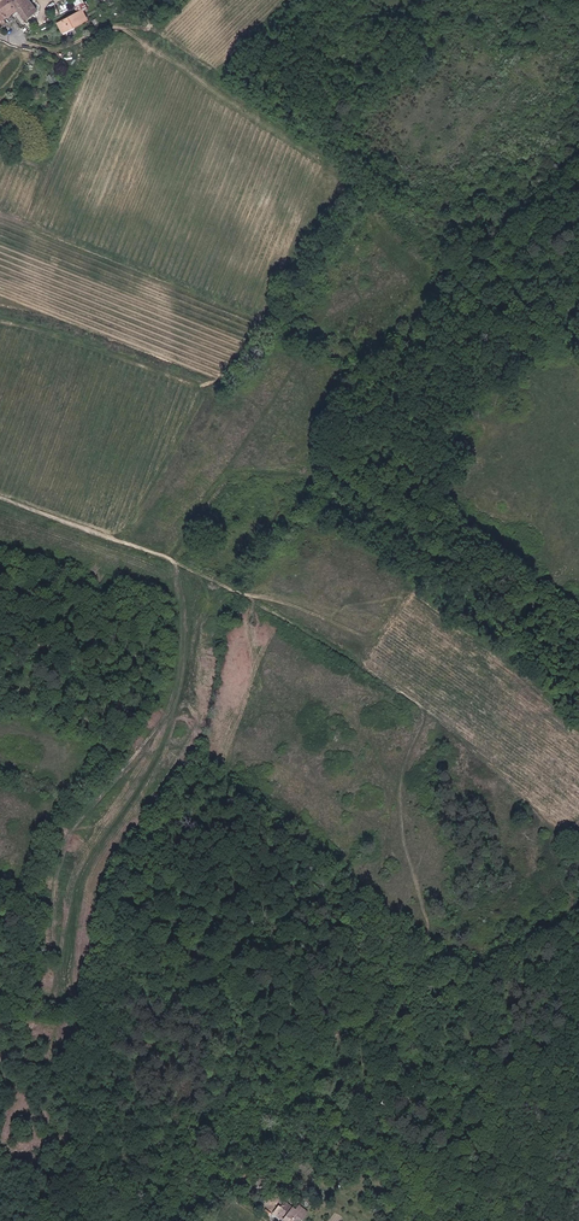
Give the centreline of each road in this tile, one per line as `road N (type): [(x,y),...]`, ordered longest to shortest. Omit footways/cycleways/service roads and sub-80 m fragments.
road 1 (track): [(202,1220),(255,1146),(318,1081),(404,1017),(578,989)]

